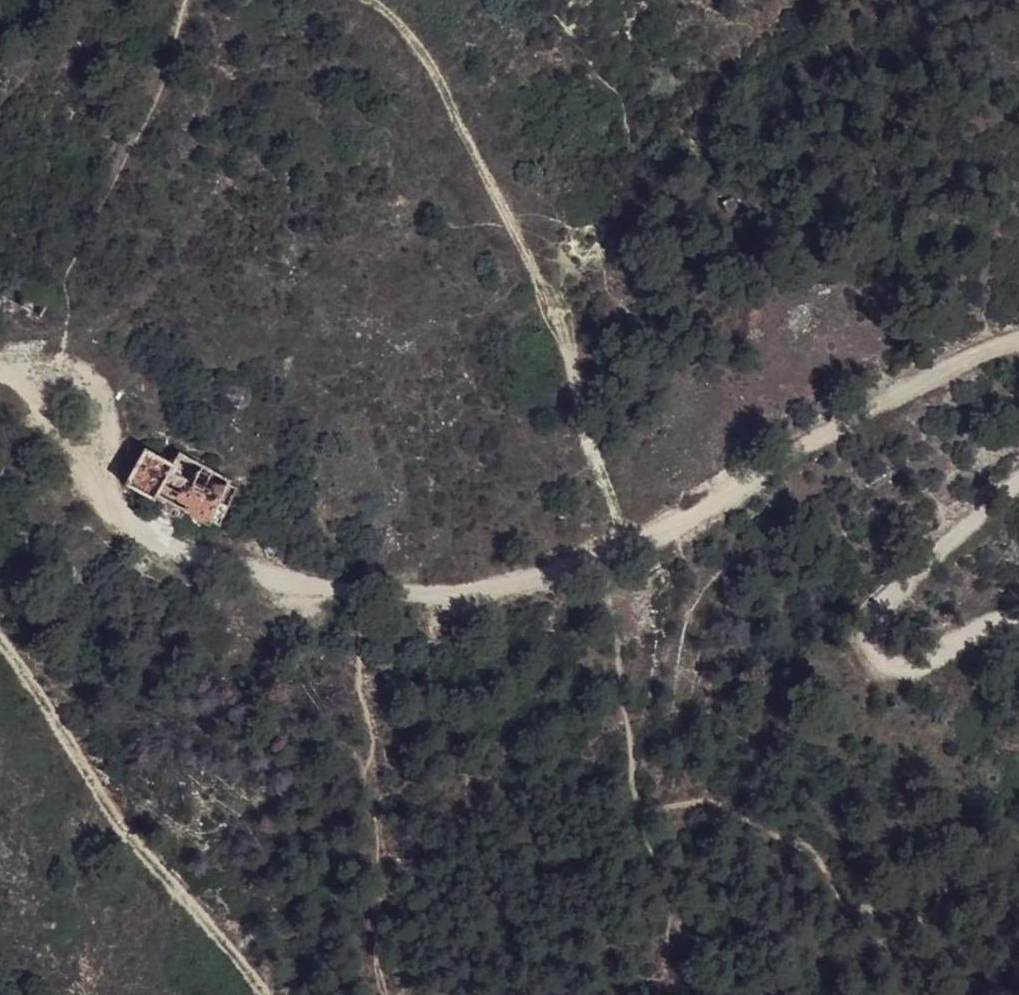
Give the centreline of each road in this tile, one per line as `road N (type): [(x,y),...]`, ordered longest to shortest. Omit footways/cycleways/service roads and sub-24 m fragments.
road 1 (track): [(0,364),(101,397),(117,437),(105,493),(119,521),(165,544),(298,585),(394,592),(570,578),(618,565),(793,447),(990,345),(1018,339)]
road 2 (track): [(358,0),(404,36),(530,244),(615,518),(618,565)]
road 3 (track): [(271,994),(245,949),(120,836),(0,634)]
road 4 (track): [(1018,480),(919,568),(881,623),(903,656),(927,655),(984,622),(1018,614)]

